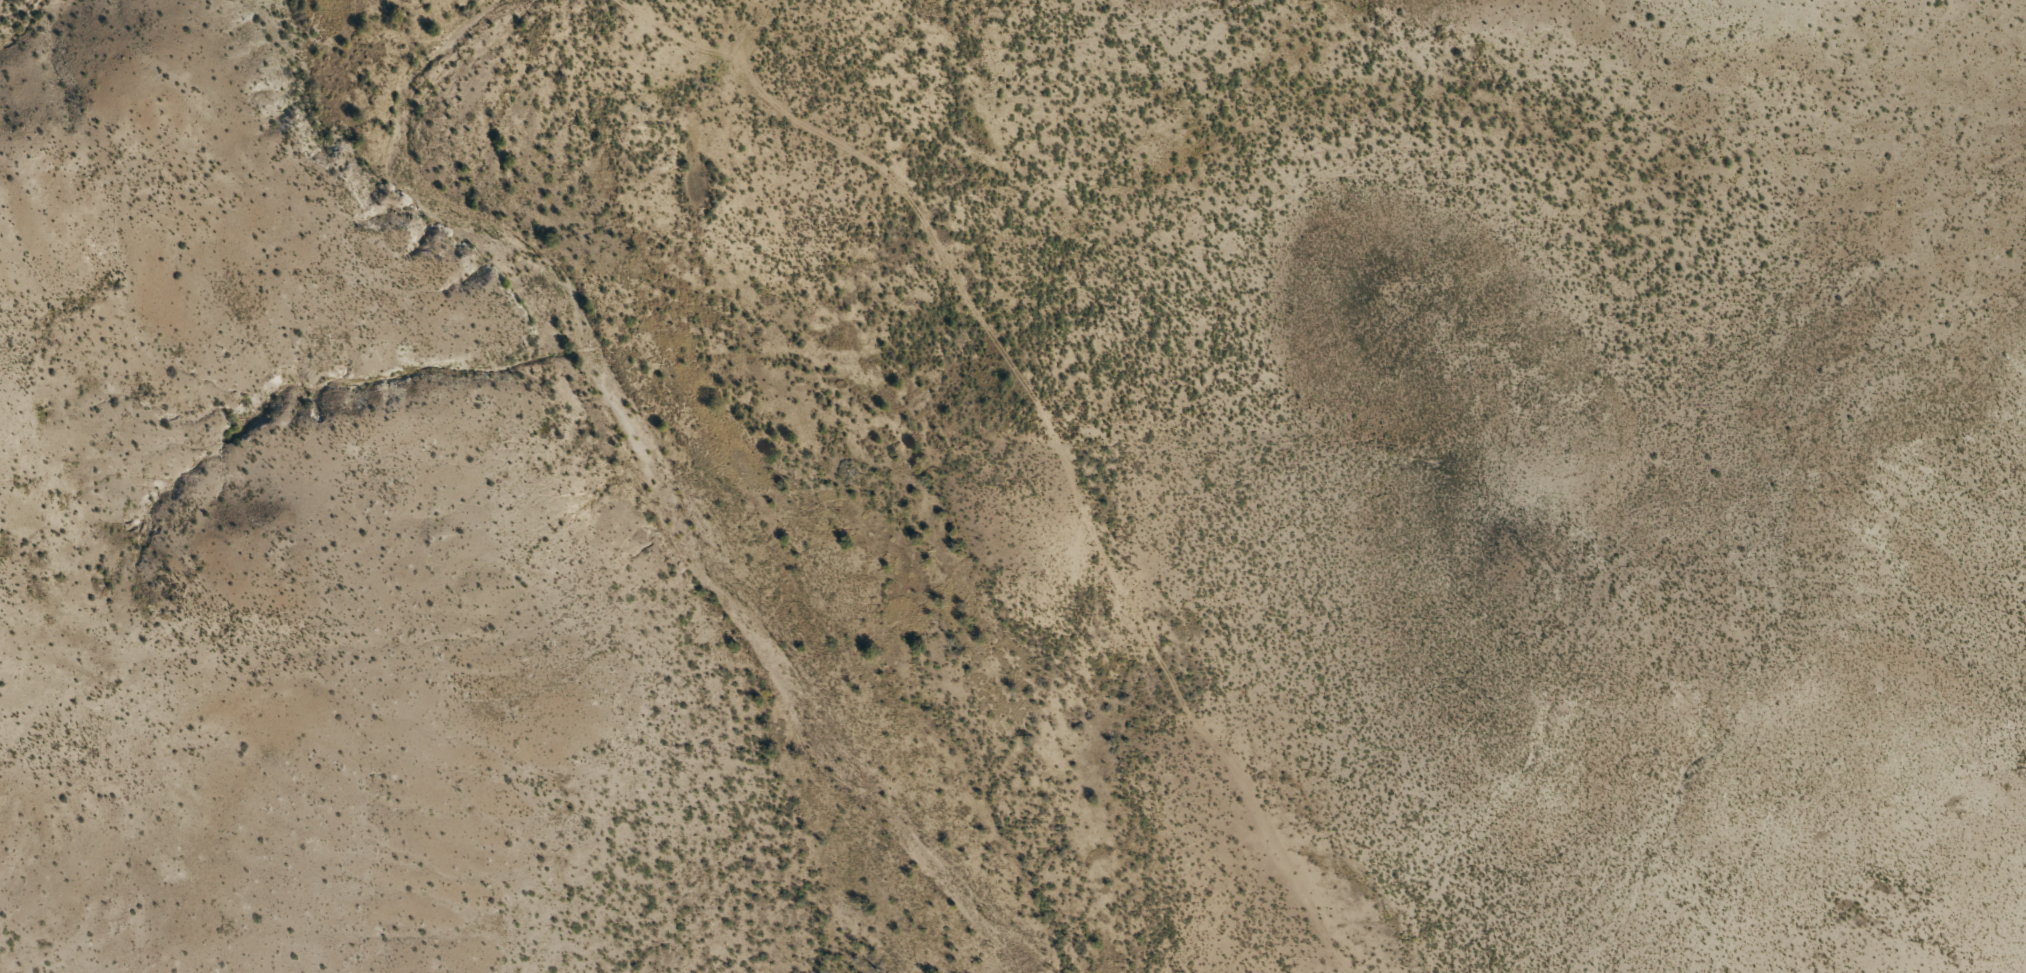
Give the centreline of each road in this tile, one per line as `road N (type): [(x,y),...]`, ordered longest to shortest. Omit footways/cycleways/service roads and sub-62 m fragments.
road 1 (track): [(1323,972),(1257,862),(1153,610),(1119,571),(947,215),(780,91),(780,0)]

